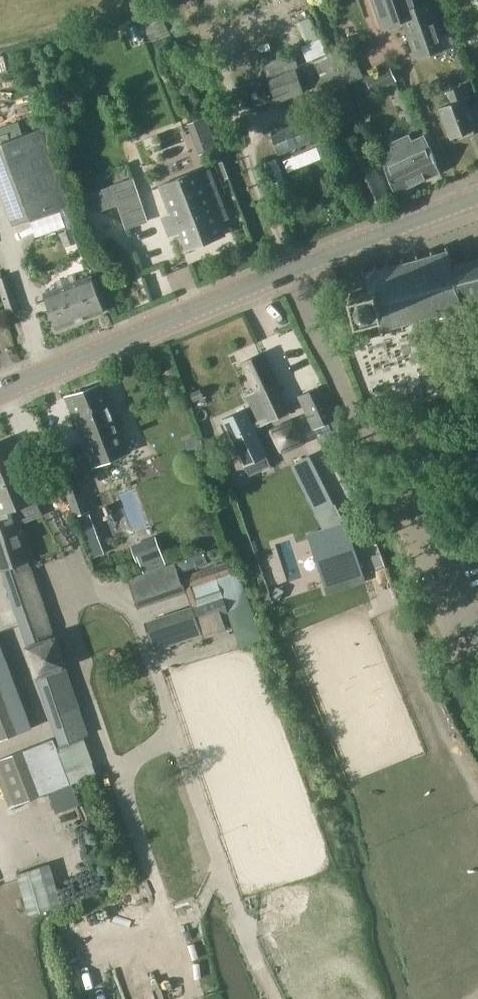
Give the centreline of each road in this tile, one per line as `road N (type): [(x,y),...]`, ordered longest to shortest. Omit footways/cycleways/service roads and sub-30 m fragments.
road 1 (track): [(477,790),(249,291)]
road 2 (tertiary): [(0,394),(477,195)]
road 3 (track): [(277,998),(221,868),(180,935),(105,951),(96,968)]
road 4 (track): [(0,216),(50,373)]

